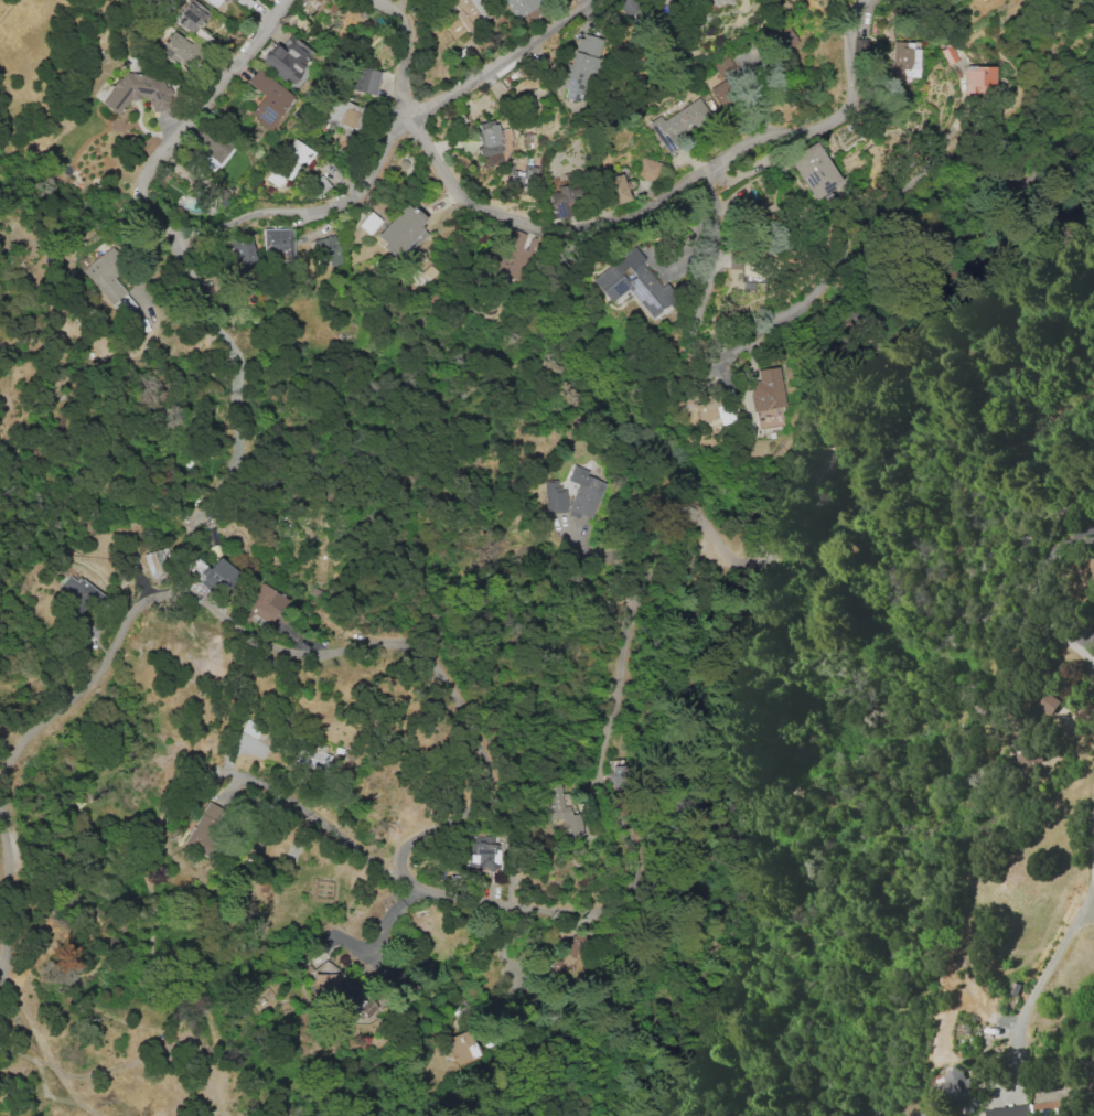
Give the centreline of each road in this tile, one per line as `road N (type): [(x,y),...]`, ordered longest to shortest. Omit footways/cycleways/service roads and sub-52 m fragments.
road 1 (residential): [(1093,150),(1008,210),(910,294),(860,357),(818,459),(759,559),(736,562),(687,506),(665,521),(631,604),(597,770),(602,797),(625,834),(634,878),(616,904),(559,913),(444,895),(412,884),(400,863)]
road 2 (residential): [(400,863),(450,819),(473,814),(487,790),(472,730),(427,661),(405,646),(289,653),(182,593),(140,599),(99,667),(23,733),(4,762),(0,811)]
road 3 (residential): [(864,0),(854,14),(849,51),(857,94),(800,130),(787,121),(753,136),(604,234),(567,235),(474,211),(453,186),(396,93),(405,29),(399,12),(375,0)]
road 4 (residential): [(139,186),(168,223),(194,232),(262,213),(307,214),(369,187),(404,112),(593,0)]
road 5 (residential): [(707,170),(715,255),(706,321),(719,342),(819,287),(864,224),(935,147)]
road 6 (residential): [(139,186),(287,0)]
road 7 (residential): [(0,829),(8,871),(2,969)]

